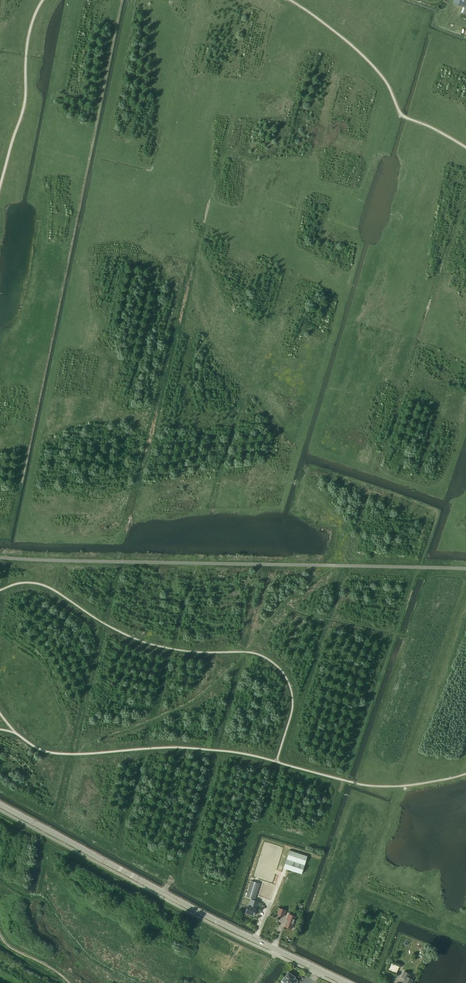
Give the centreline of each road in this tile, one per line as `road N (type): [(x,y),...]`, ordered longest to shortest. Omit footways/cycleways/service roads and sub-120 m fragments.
road 1 (secondary): [(349,982),(0,803)]

